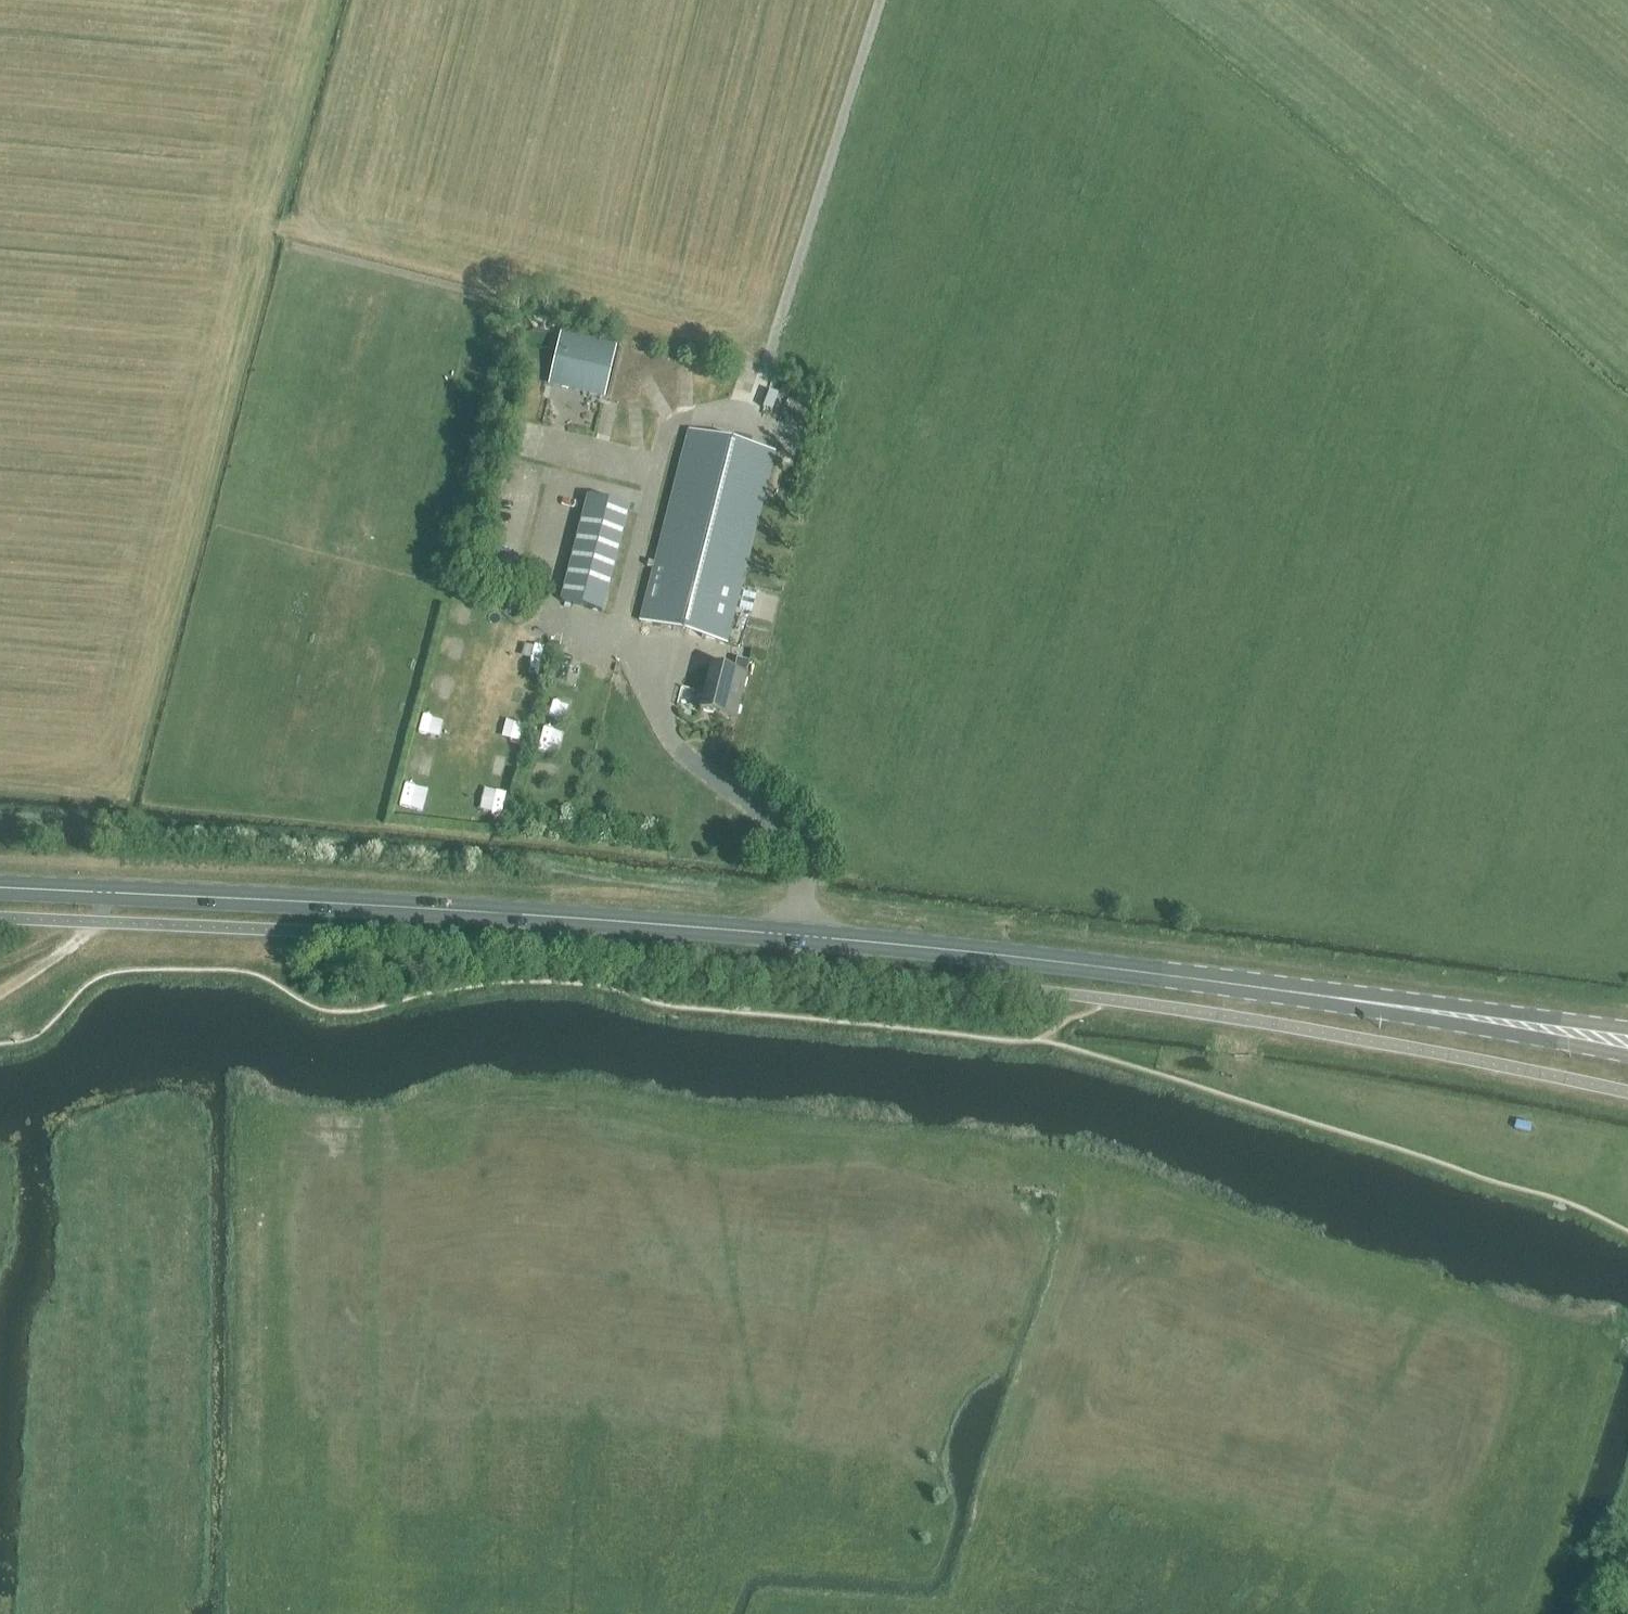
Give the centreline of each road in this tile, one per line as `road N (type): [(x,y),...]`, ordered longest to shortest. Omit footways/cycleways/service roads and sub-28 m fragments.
road 1 (secondary): [(1456,1015),(799,935),(0,886)]
road 2 (track): [(278,229),(770,359)]
road 3 (track): [(1187,893),(1627,964)]
road 4 (track): [(882,0),(755,408)]
road 5 (secondary): [(1456,1015),(1627,1056)]
road 6 (secondary): [(1627,1031),(1456,1015)]

